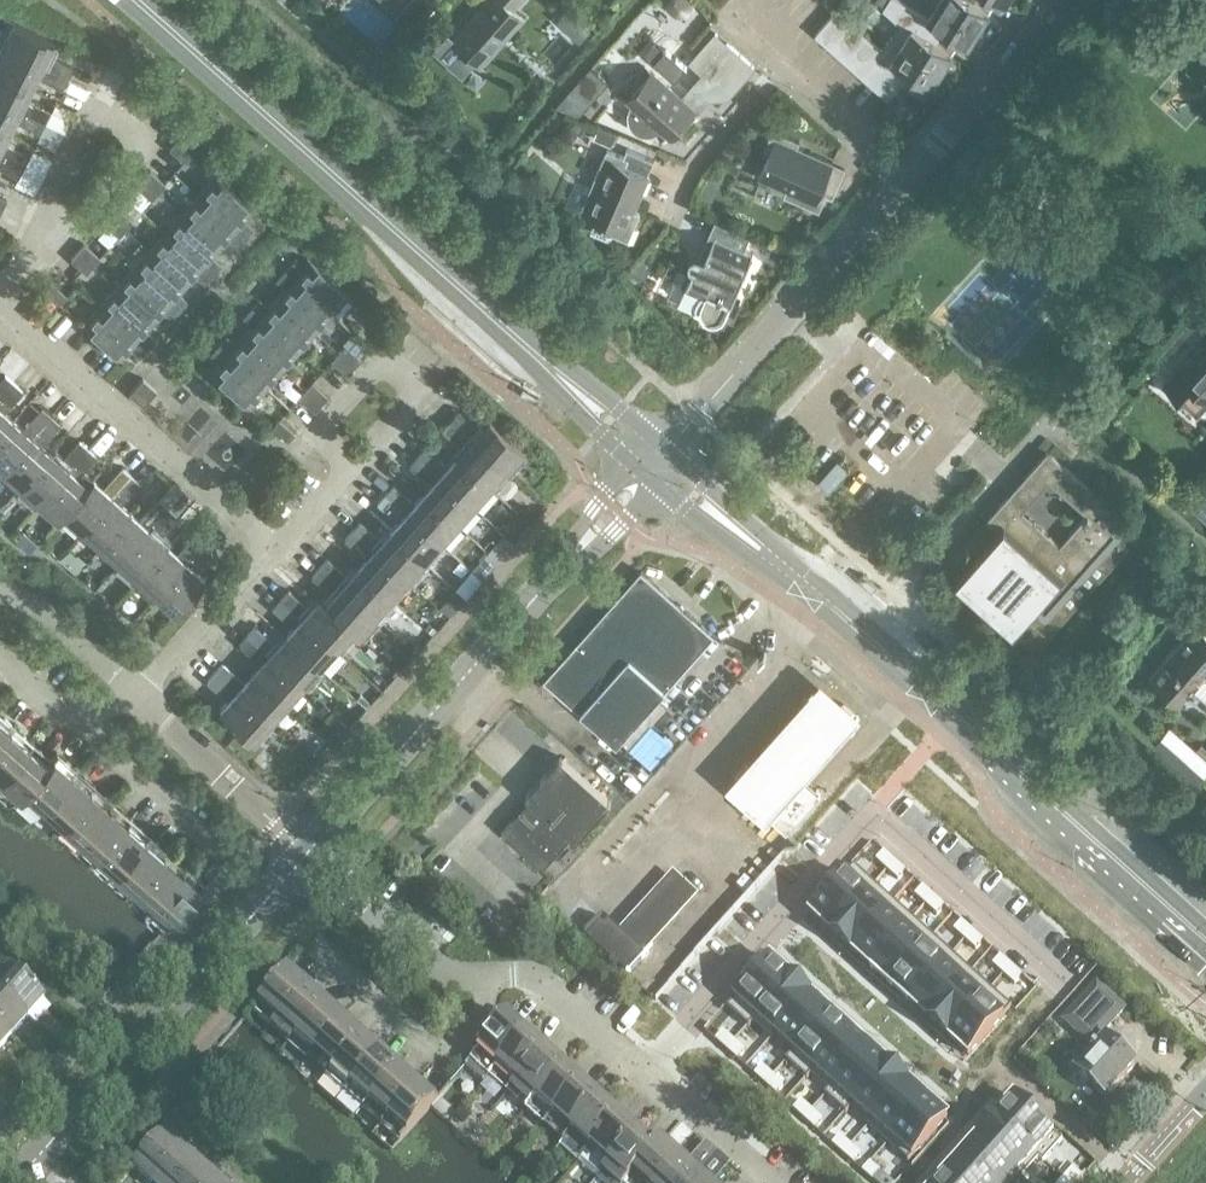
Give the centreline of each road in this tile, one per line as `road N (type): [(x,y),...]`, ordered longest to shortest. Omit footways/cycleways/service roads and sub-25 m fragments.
road 1 (tertiary): [(1205,951),(657,460)]
road 2 (tertiary): [(657,460),(137,0)]
road 3 (residential): [(647,1078),(877,813),(1074,990)]
road 4 (tertiary): [(310,854),(657,460)]
road 5 (tertiary): [(23,1174),(310,854)]
road 6 (residential): [(657,460),(905,175)]
road 7 (residential): [(278,546),(0,296)]
road 8 (residential): [(311,943),(452,1063),(488,1023),(486,979)]
road 9 (residential): [(46,240),(161,149),(95,87)]
road 10 (residential): [(905,175),(1061,0)]
road 11 (residential): [(310,854),(138,696)]
road 12 (residential): [(486,979),(461,980),(310,854)]
road 13 (residential): [(138,696),(278,546)]
road 14 (residential): [(223,852),(73,718)]
road 15 (residential): [(673,217),(694,163),(788,56)]
road 16 (residential): [(647,1078),(531,976),(486,979)]
road 17 (residential): [(356,460),(324,429),(392,356),(424,386)]
road 18 (residential): [(138,696),(35,603),(0,591)]
road 19 (residential): [(905,175),(788,56)]
road 20 (residential): [(95,87),(46,240)]
road 21 (residential): [(767,1182),(647,1078)]

